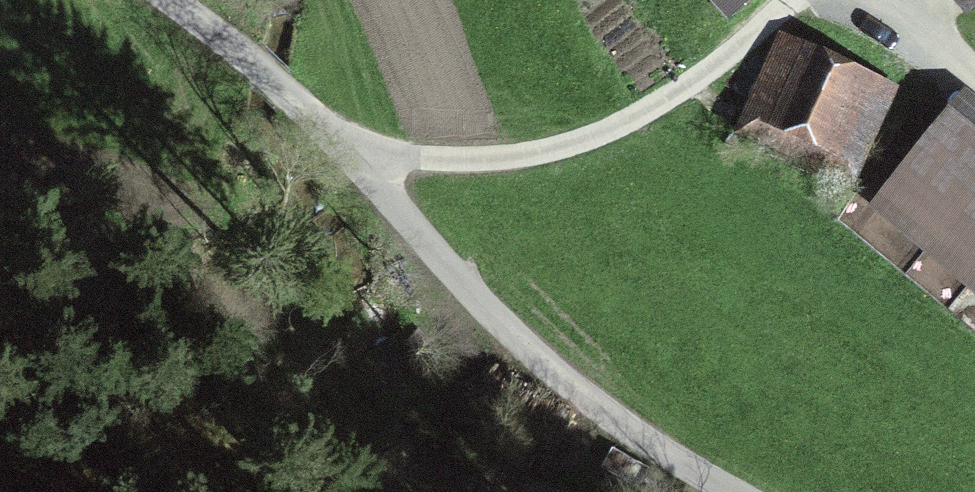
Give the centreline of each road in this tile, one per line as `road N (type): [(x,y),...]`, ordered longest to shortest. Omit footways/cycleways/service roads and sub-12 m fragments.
road 1 (unclassified): [(733,491),(668,459),(550,370),(251,69),(160,0)]
road 2 (track): [(345,160),(454,163),(575,146),(646,113),(730,54),(833,0)]

